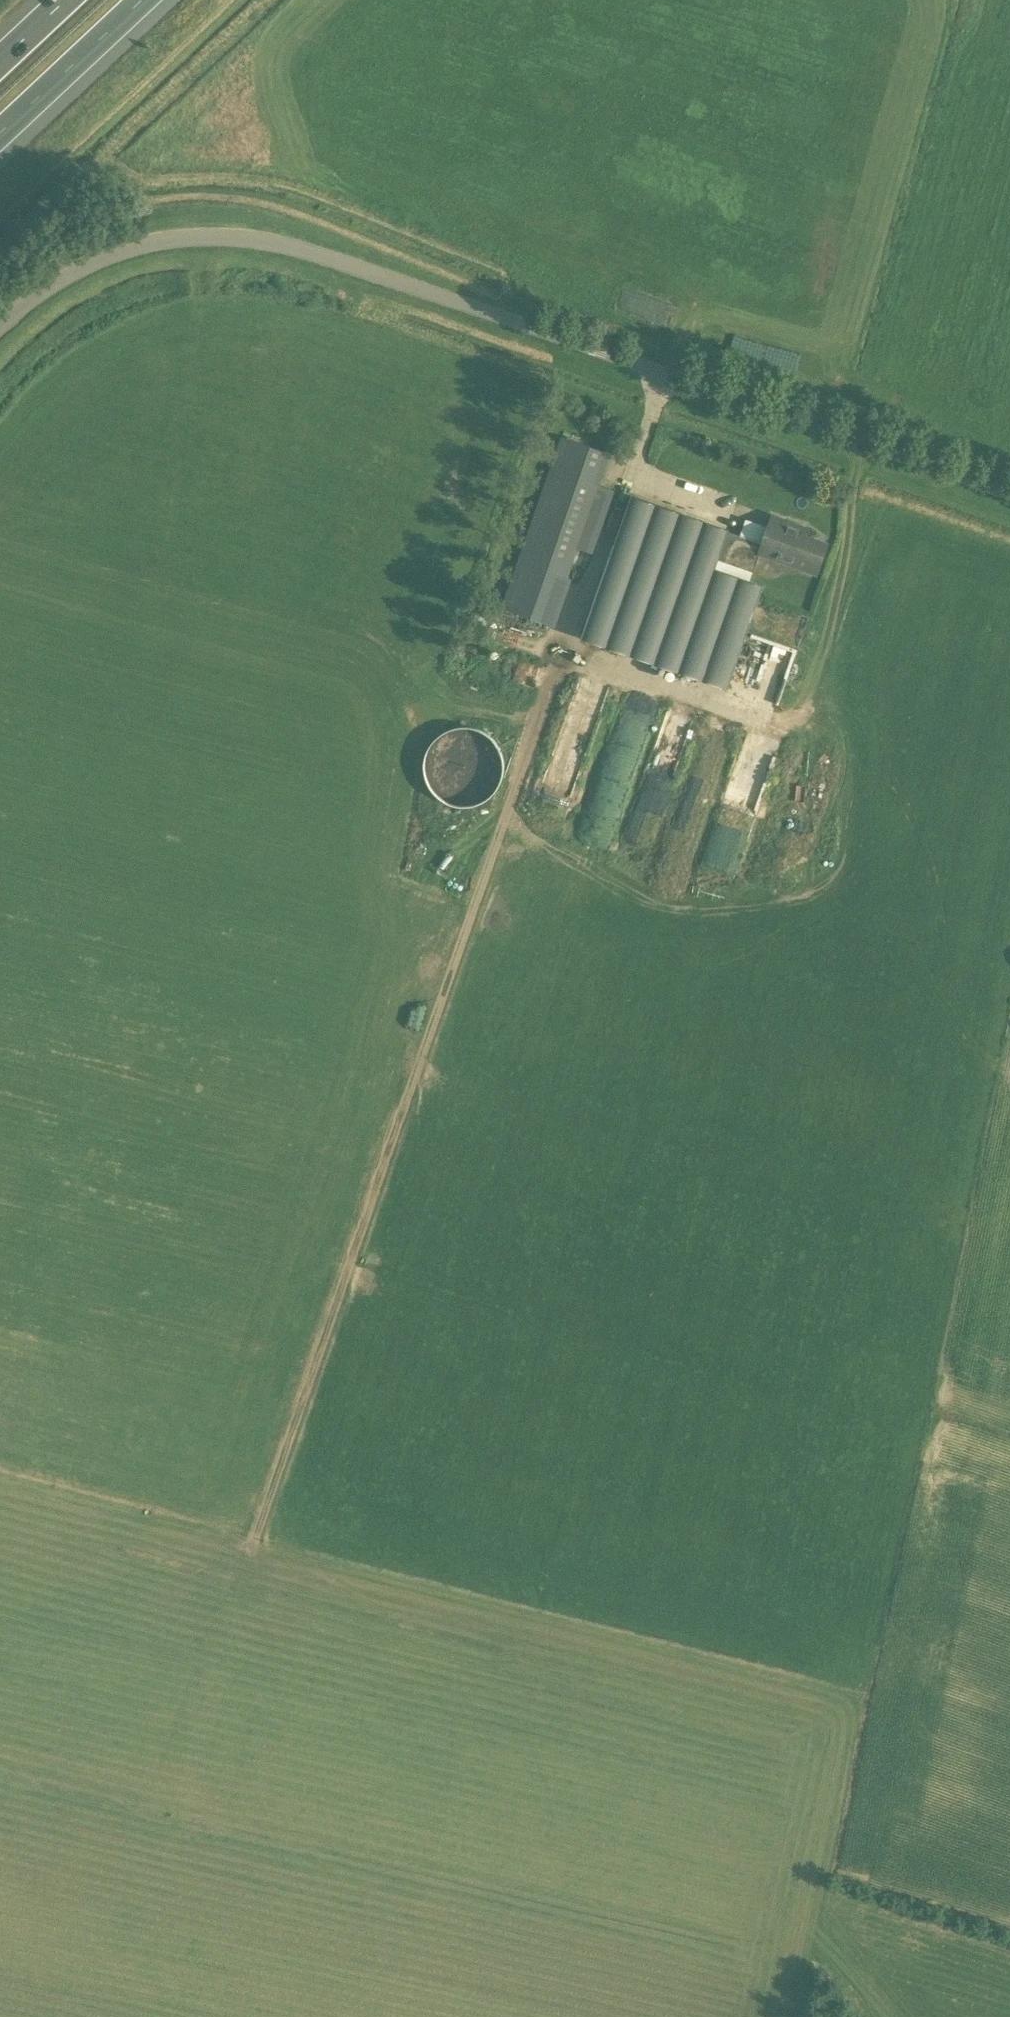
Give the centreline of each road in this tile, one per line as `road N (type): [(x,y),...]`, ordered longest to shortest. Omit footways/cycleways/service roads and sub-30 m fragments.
road 1 (unclassified): [(1009,494),(283,244),(195,236),(150,242),(76,270),(0,325)]
road 2 (motorway): [(0,131),(139,0)]

